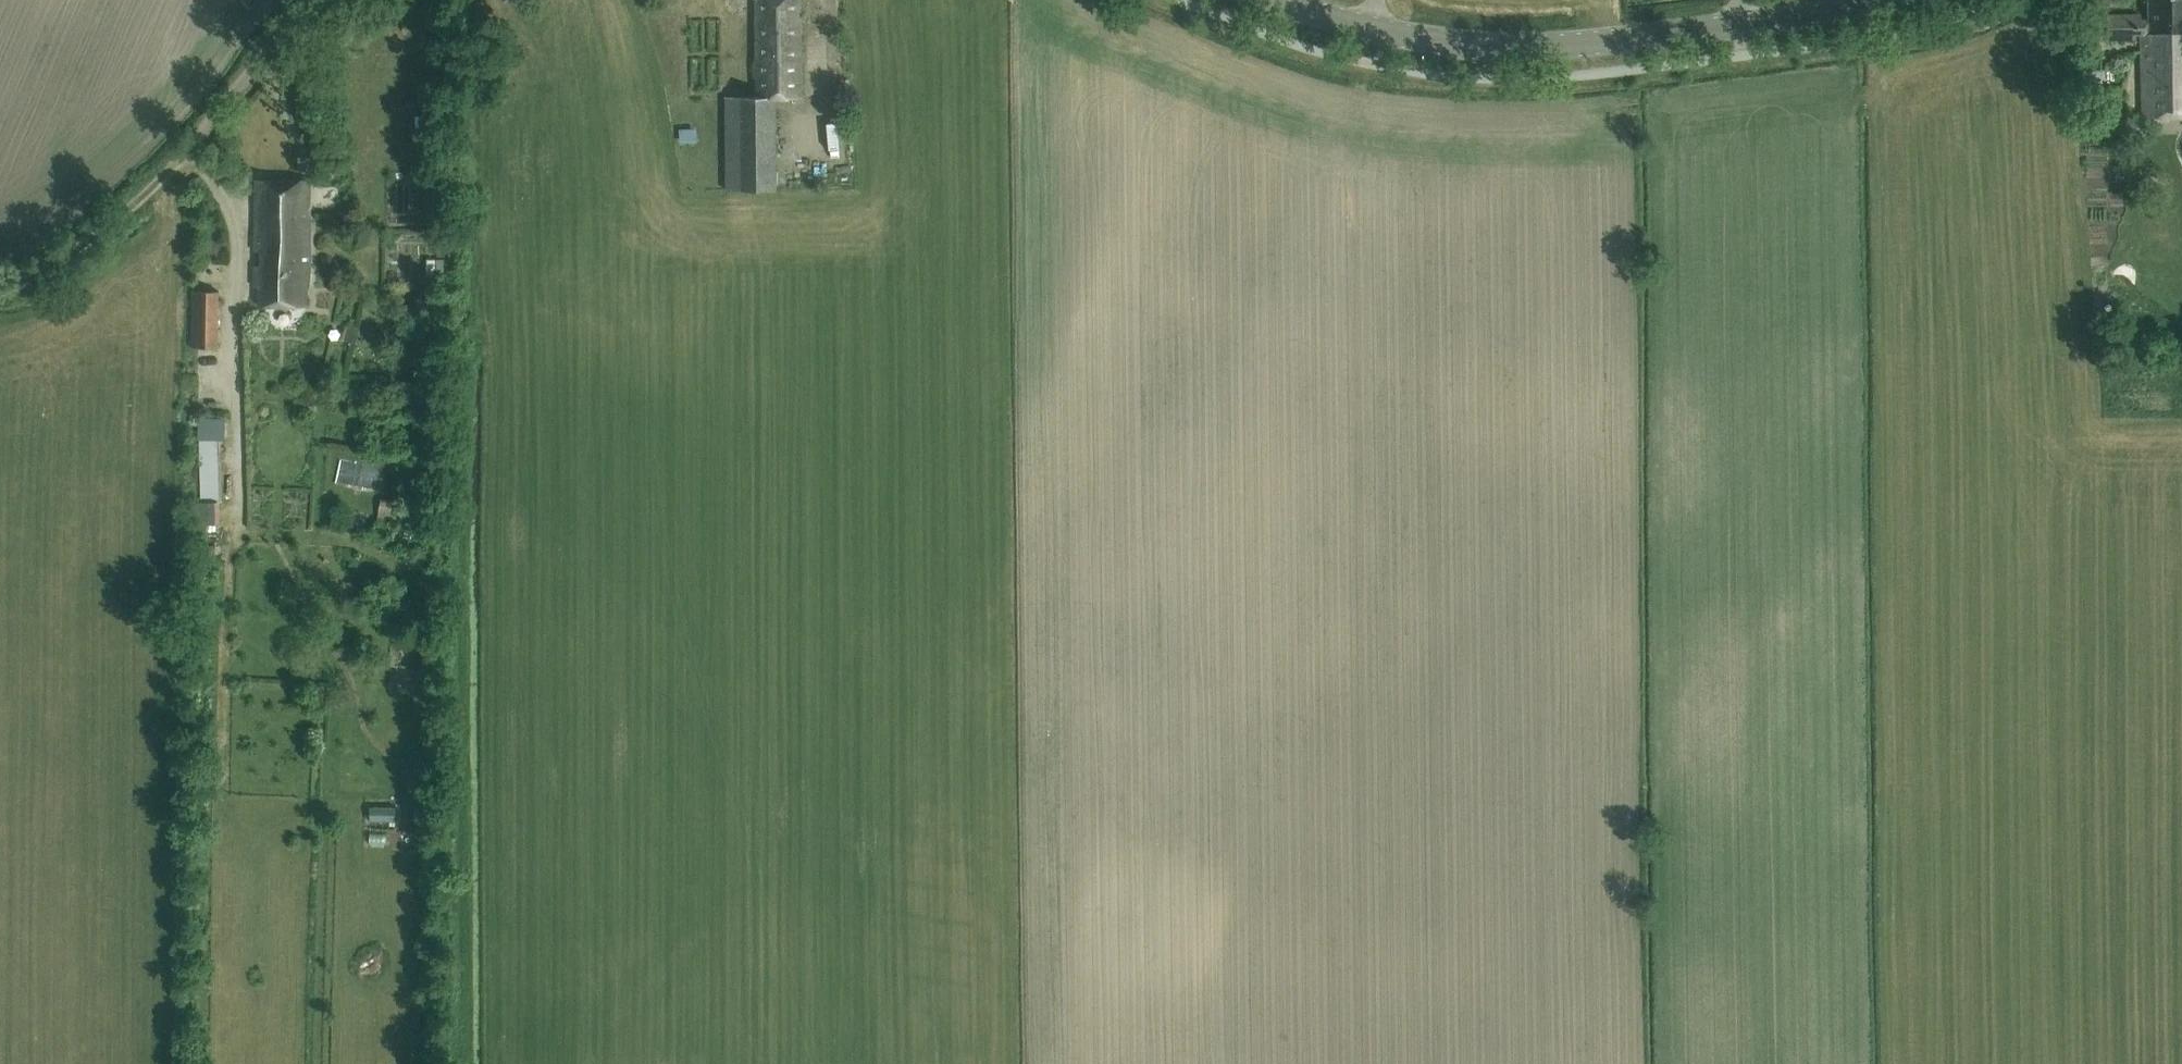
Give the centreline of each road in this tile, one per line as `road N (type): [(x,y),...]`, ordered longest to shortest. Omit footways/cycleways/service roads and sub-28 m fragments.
road 1 (secondary): [(1929,0),(1864,14),(1516,47),(1428,43),(1271,0)]
road 2 (track): [(0,288),(73,253),(150,192),(316,0)]

